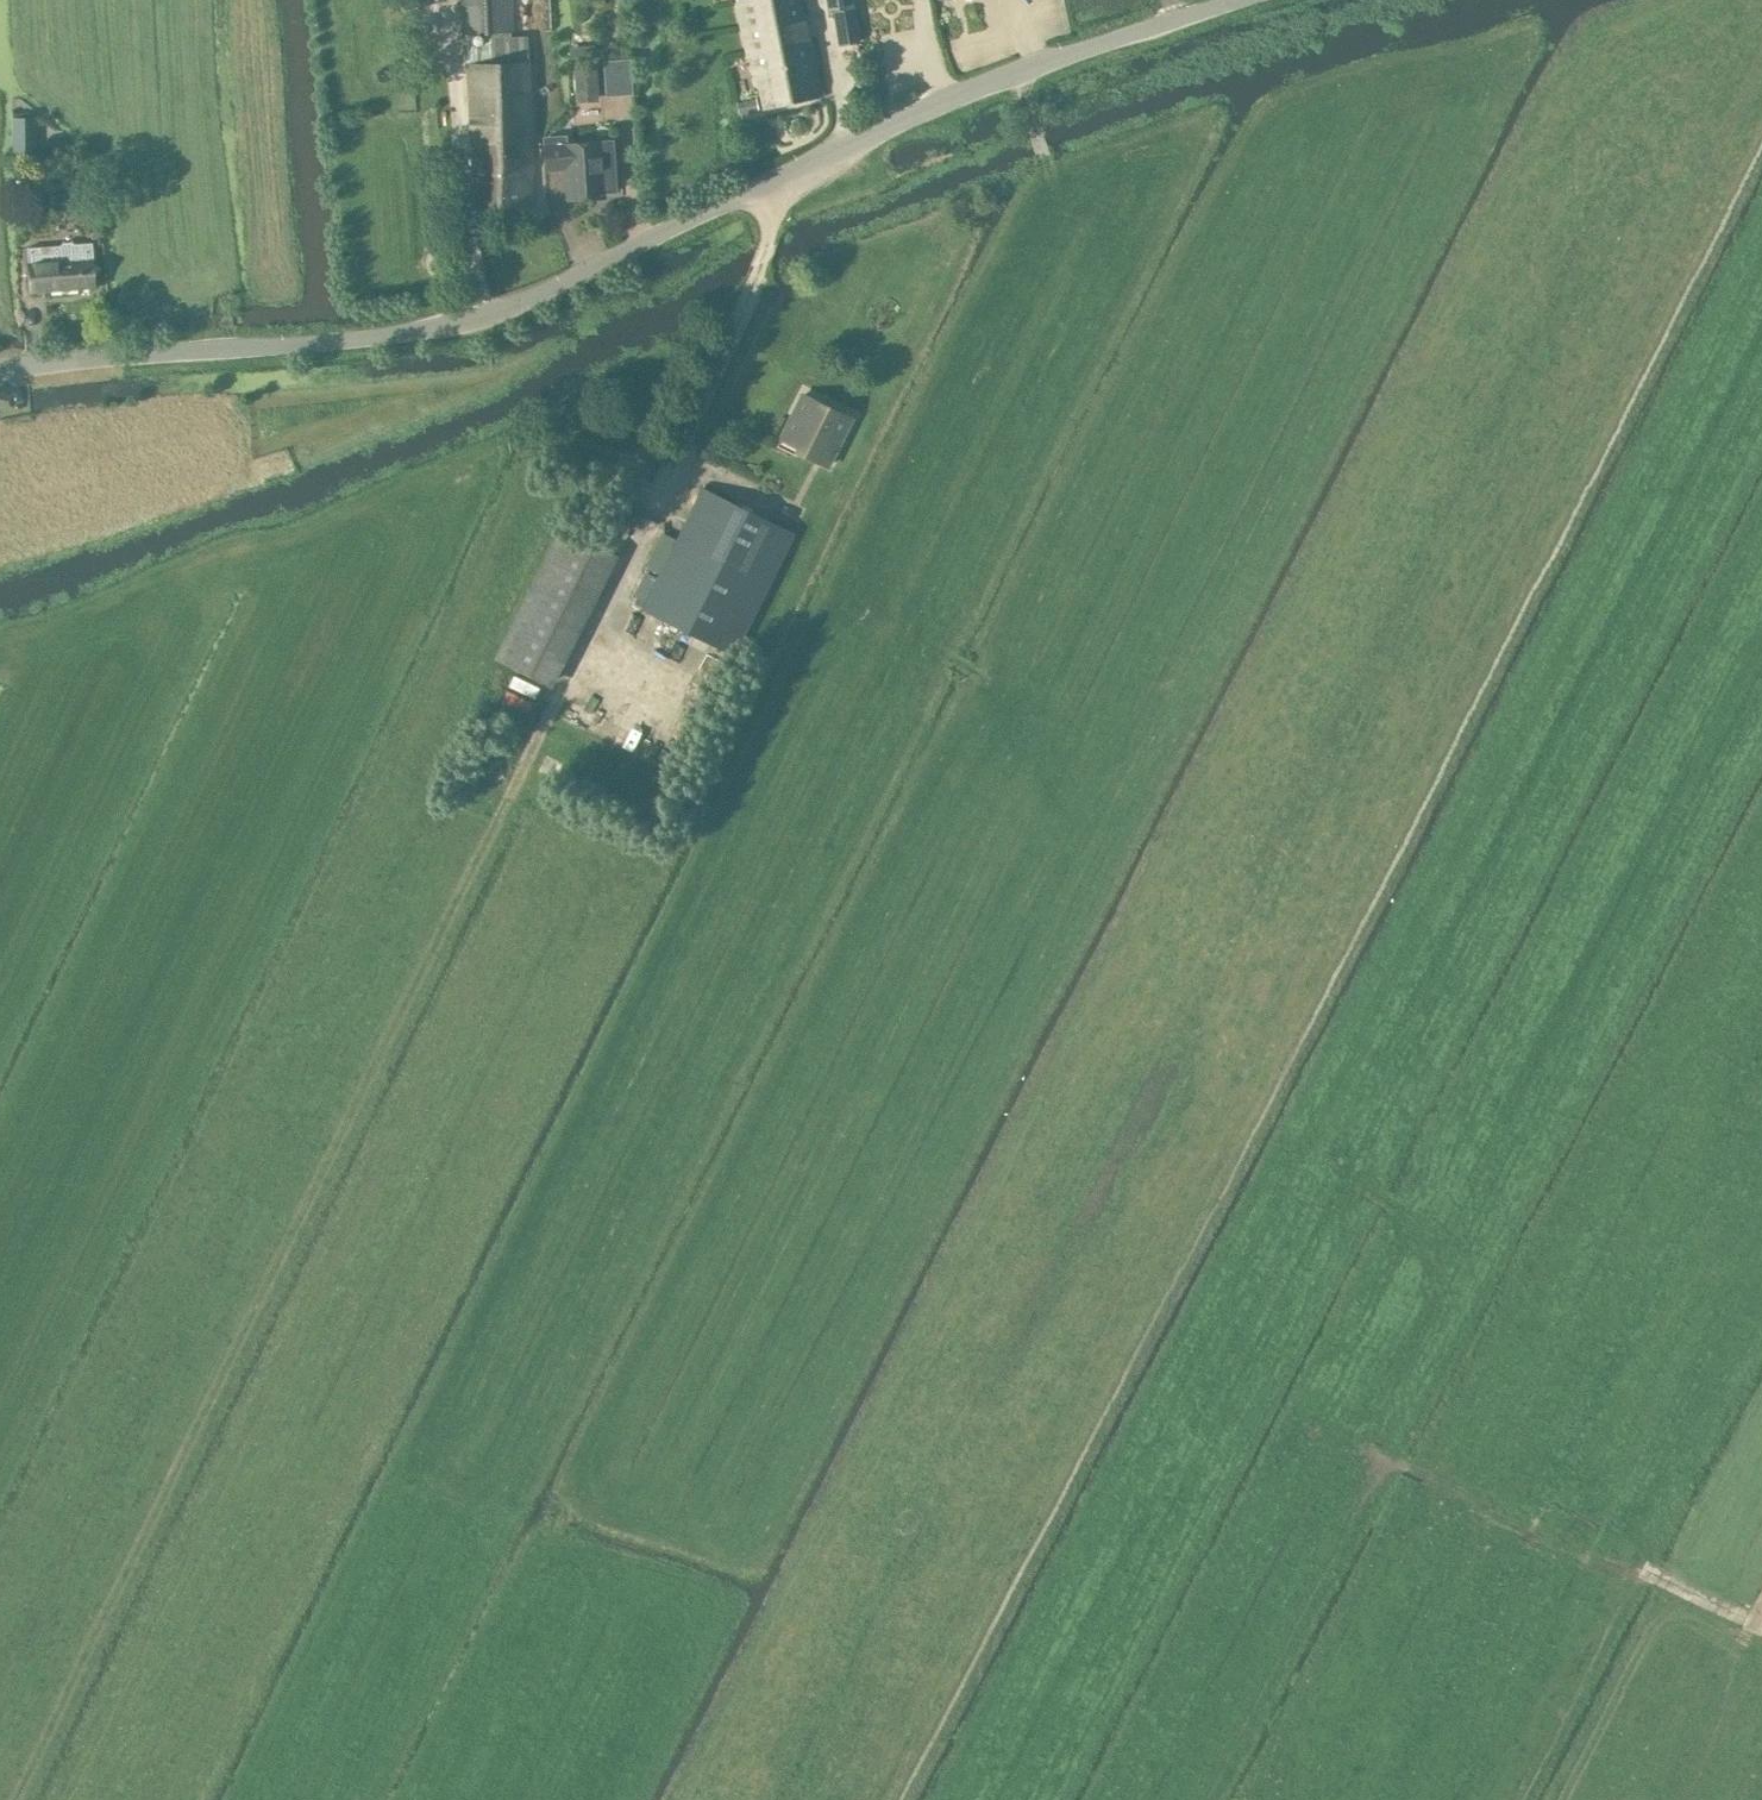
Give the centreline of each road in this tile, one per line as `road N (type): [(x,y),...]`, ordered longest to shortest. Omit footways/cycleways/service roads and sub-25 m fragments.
road 1 (tertiary): [(0,370),(486,320),(1018,75),(1245,0)]
road 2 (track): [(12,1799),(564,689)]
road 3 (track): [(760,1121),(885,870),(992,736),(1003,707),(987,677),(904,631),(873,600),(861,549),(1049,165),(1018,75)]
road 4 (track): [(56,621),(228,545),(286,536),(370,502),(496,444),(534,436),(583,443),(663,480)]

